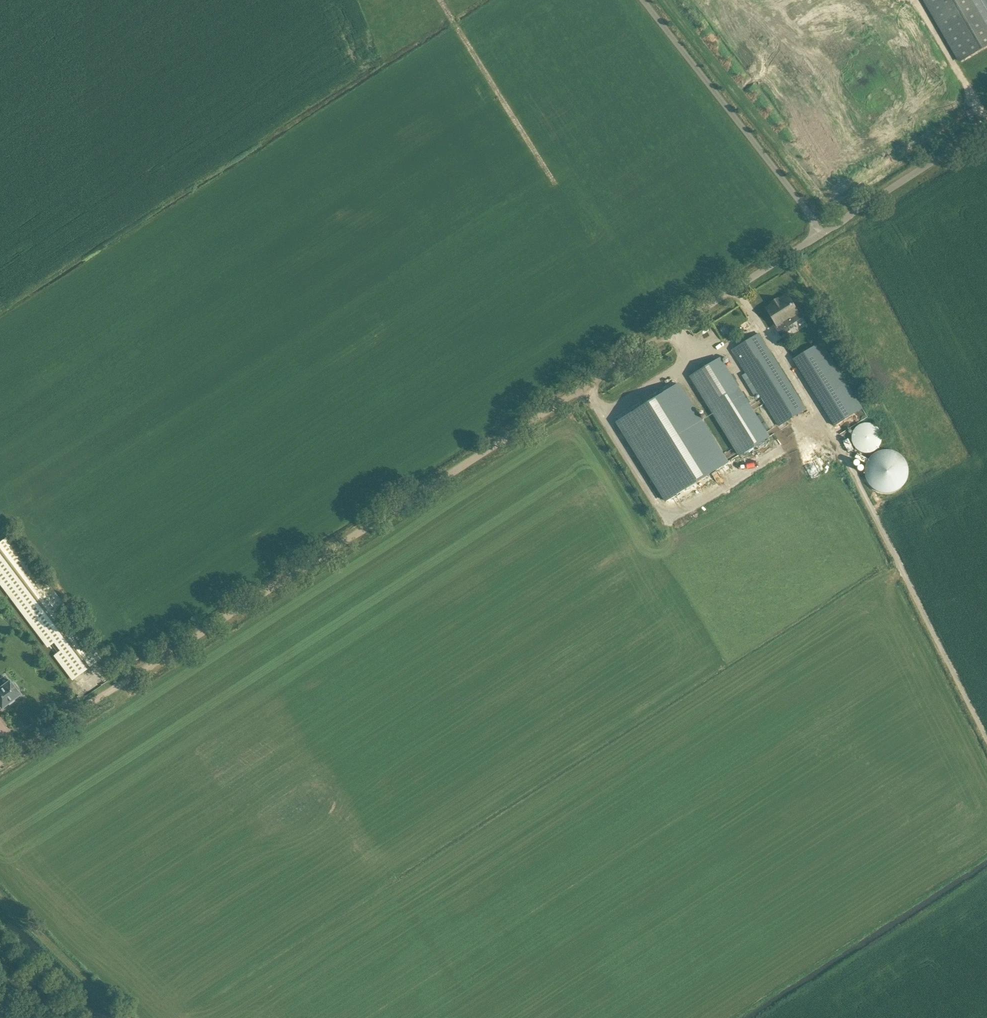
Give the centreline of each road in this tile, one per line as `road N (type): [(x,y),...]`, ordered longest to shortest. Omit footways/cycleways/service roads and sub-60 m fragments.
road 1 (unclassified): [(0,763),(986,126)]
road 2 (track): [(986,741),(827,427),(741,285)]
road 3 (track): [(650,343),(436,0)]

